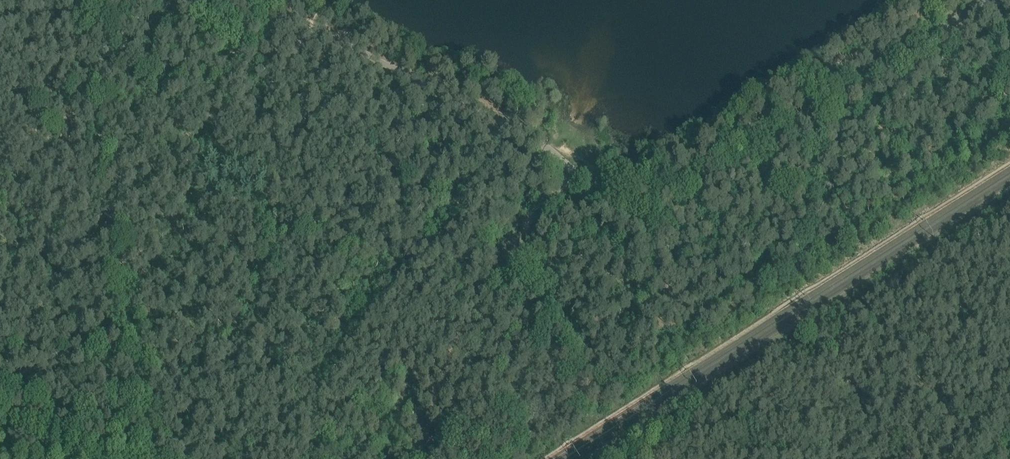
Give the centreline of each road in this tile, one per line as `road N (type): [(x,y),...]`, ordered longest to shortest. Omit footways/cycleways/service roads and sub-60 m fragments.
road 1 (unclassified): [(77,32),(165,61),(345,45),(530,137),(609,204),(645,220),(687,207),(988,0)]
road 2 (unclassified): [(149,458),(77,32)]
road 3 (unclassified): [(136,458),(0,403)]

